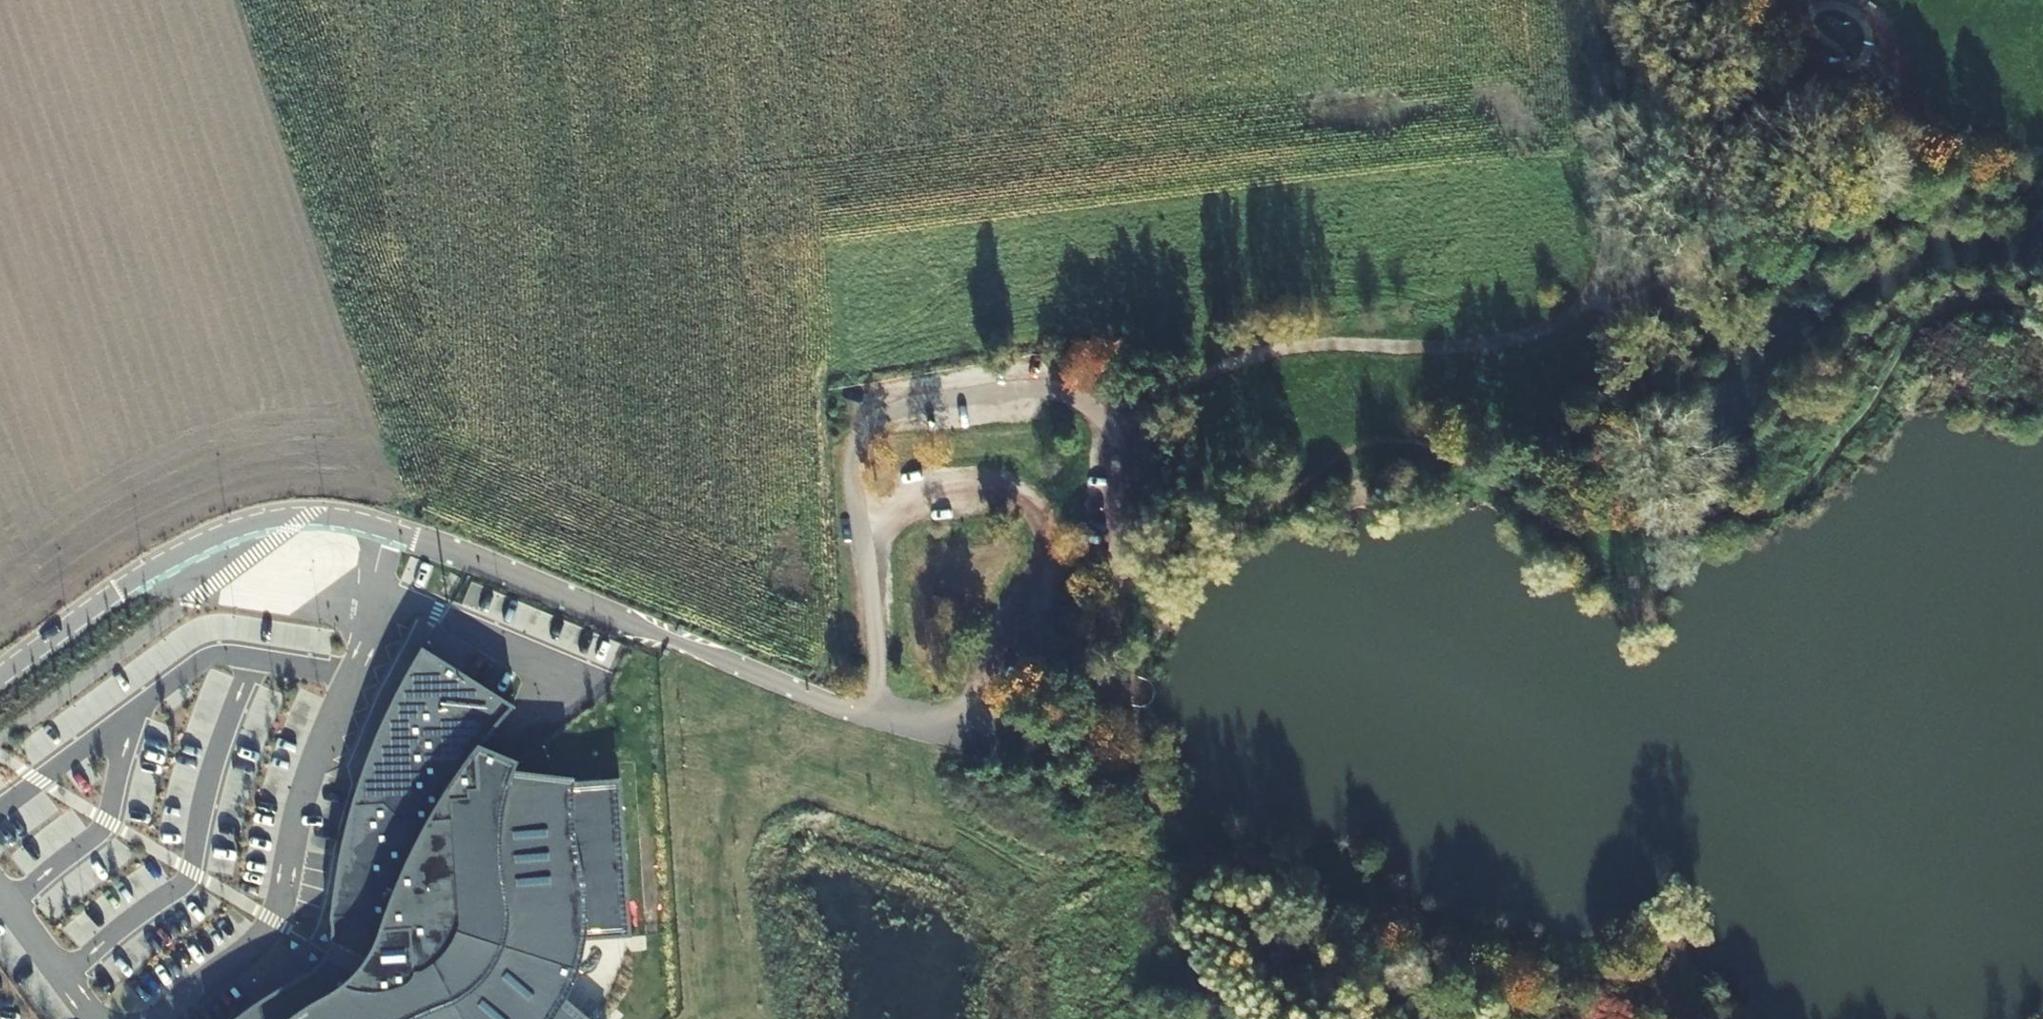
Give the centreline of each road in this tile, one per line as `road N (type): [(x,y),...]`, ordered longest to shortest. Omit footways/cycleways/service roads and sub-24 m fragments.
road 1 (residential): [(0,678),(190,549),(241,528),(312,515),(457,551),(888,720)]
road 2 (residential): [(888,720),(1003,745),(1030,725),(1110,468),(1113,429),(1100,399),(1049,369),(1008,365),(889,391),(863,415),(851,450),(862,580)]
road 3 (residential): [(862,580),(888,720)]

